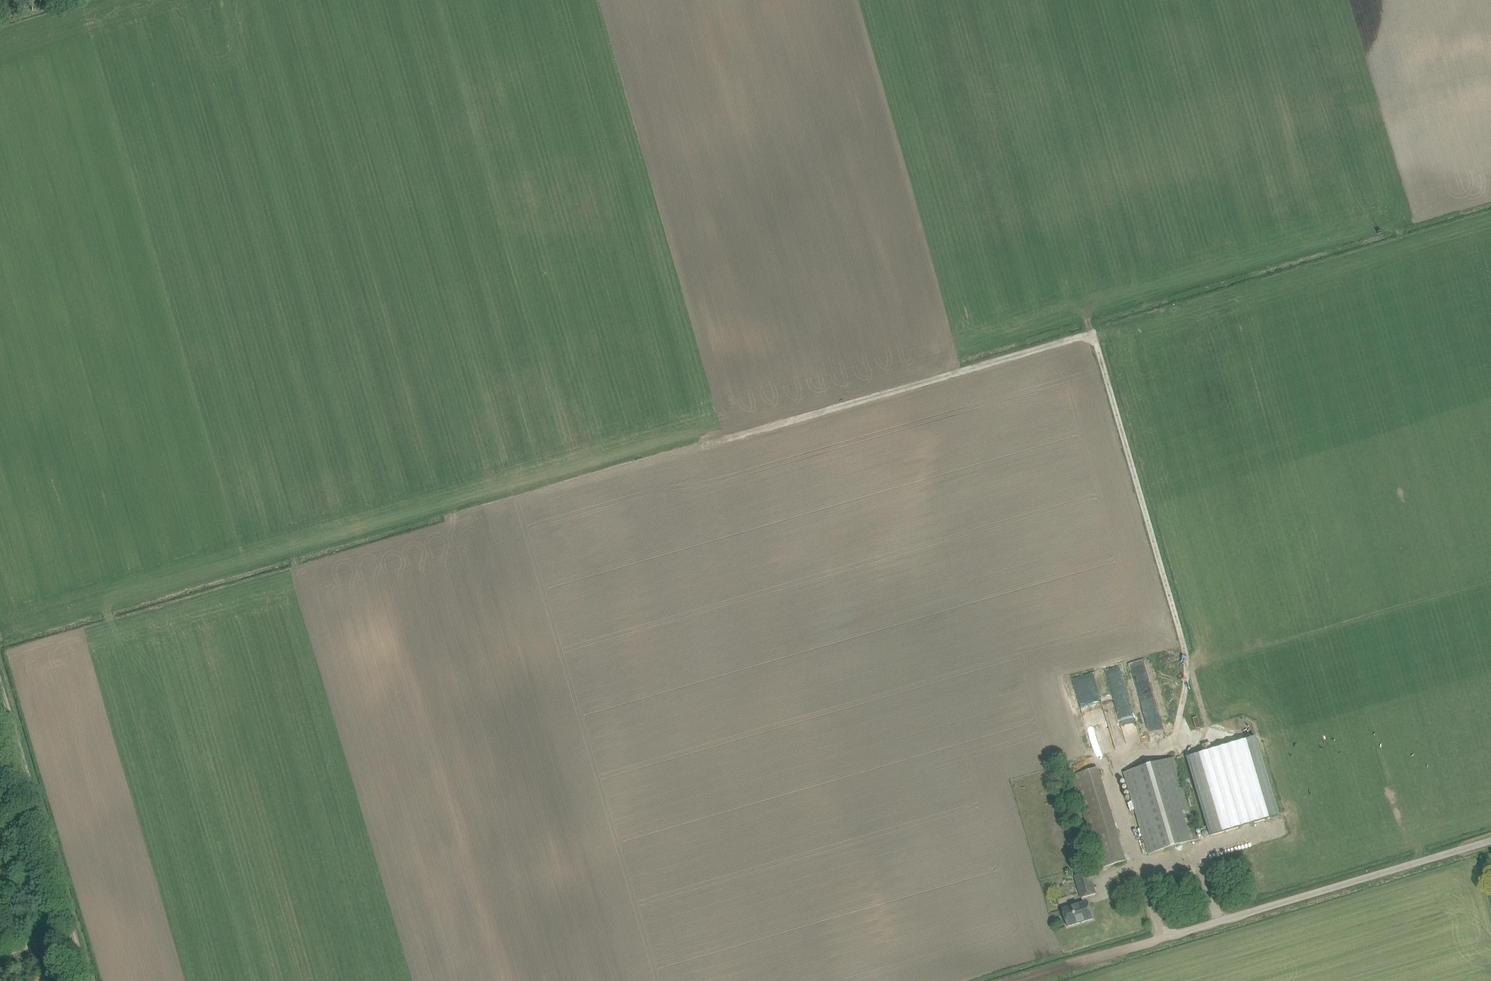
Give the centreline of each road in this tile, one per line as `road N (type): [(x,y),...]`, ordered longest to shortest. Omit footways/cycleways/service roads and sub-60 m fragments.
road 1 (unclassified): [(1133,946),(1490,841)]
road 2 (track): [(0,678),(87,980)]
road 3 (track): [(1018,980),(1133,946)]

